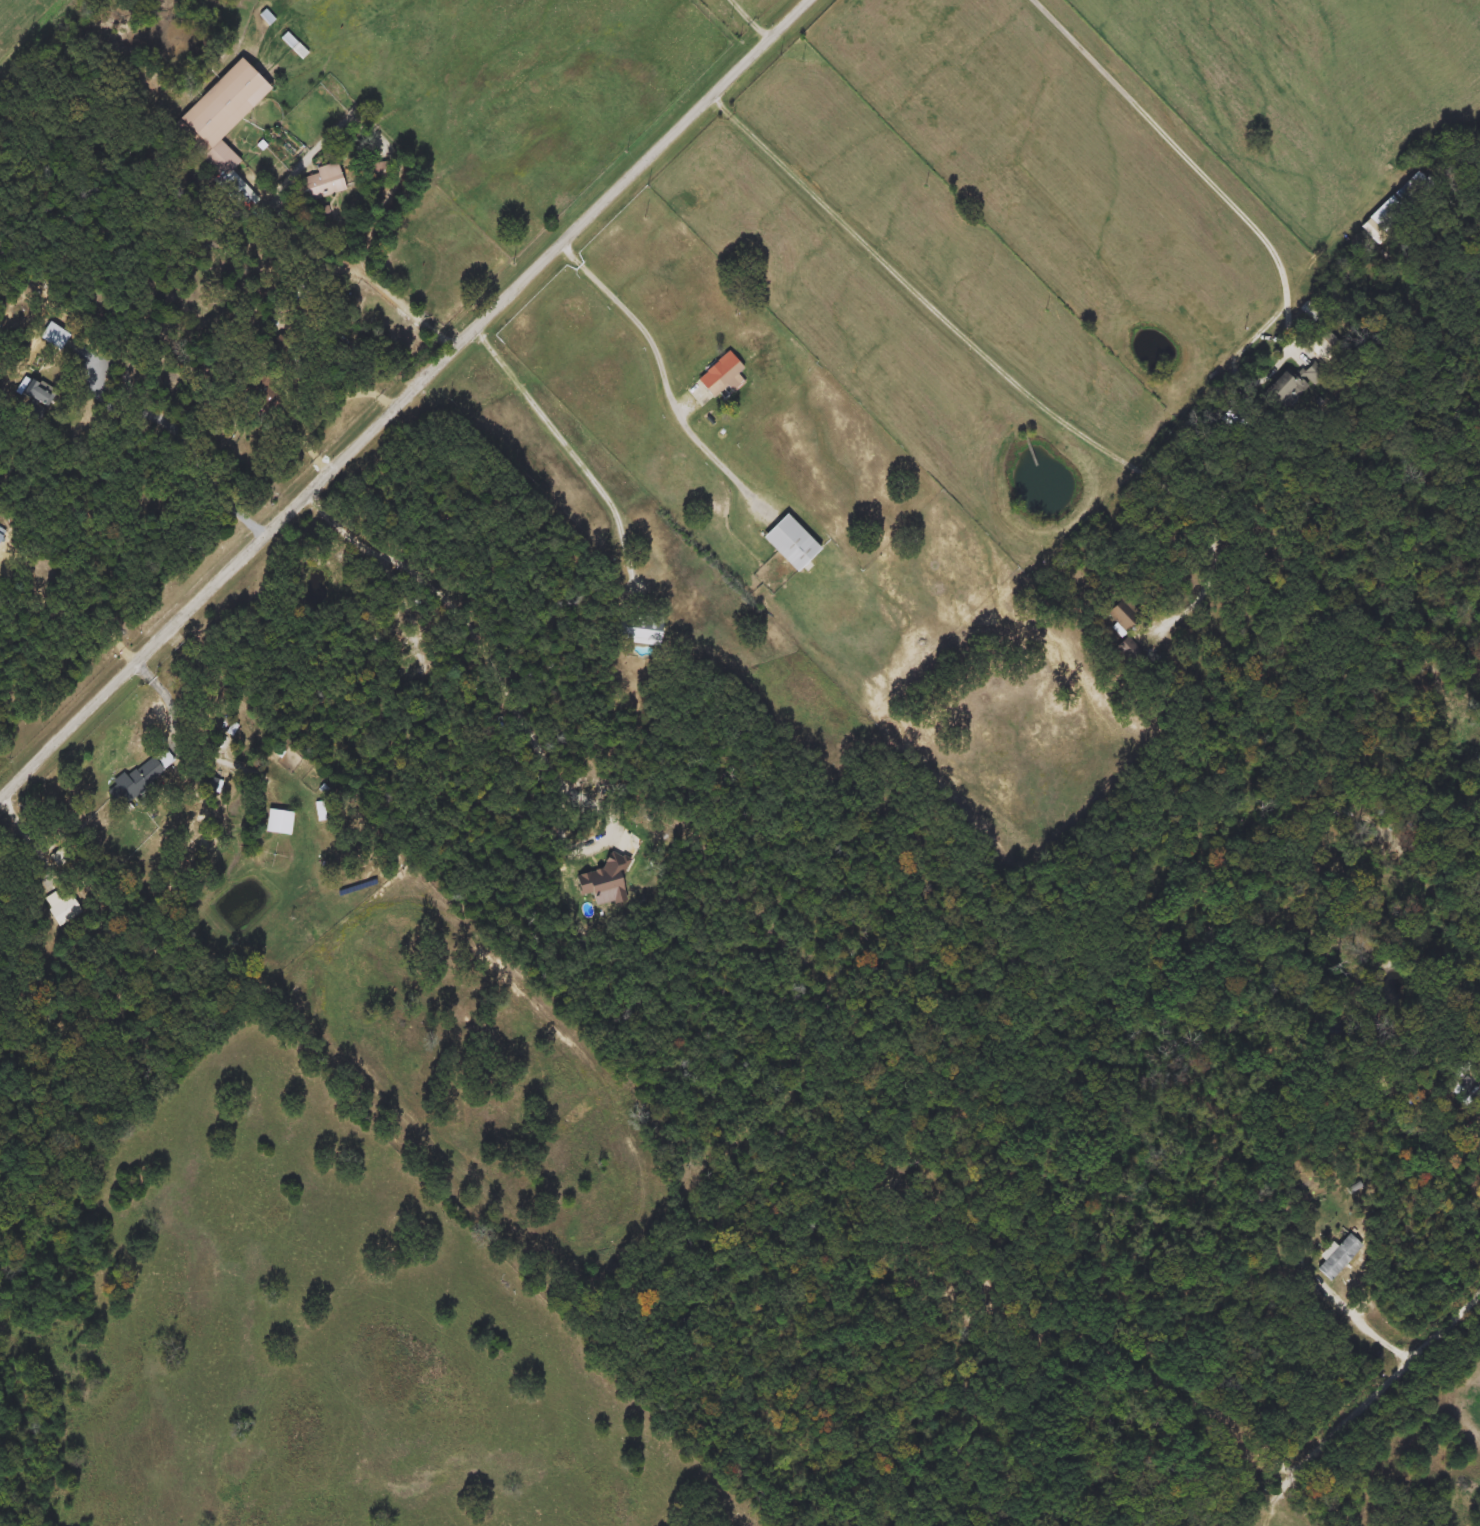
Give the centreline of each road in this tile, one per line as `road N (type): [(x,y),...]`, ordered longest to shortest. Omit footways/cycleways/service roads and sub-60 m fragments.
road 1 (residential): [(1037,0),(1271,243),(1284,267),(1294,346)]
road 2 (residential): [(1264,1525),(1292,1474),(1479,1293)]
road 3 (residential): [(622,515),(475,325)]
road 4 (residential): [(387,189),(362,260),(456,344)]
road 5 (residential): [(364,264),(322,261),(243,166)]
road 6 (residential): [(633,524),(622,515),(631,566),(654,579),(658,560),(633,524)]

